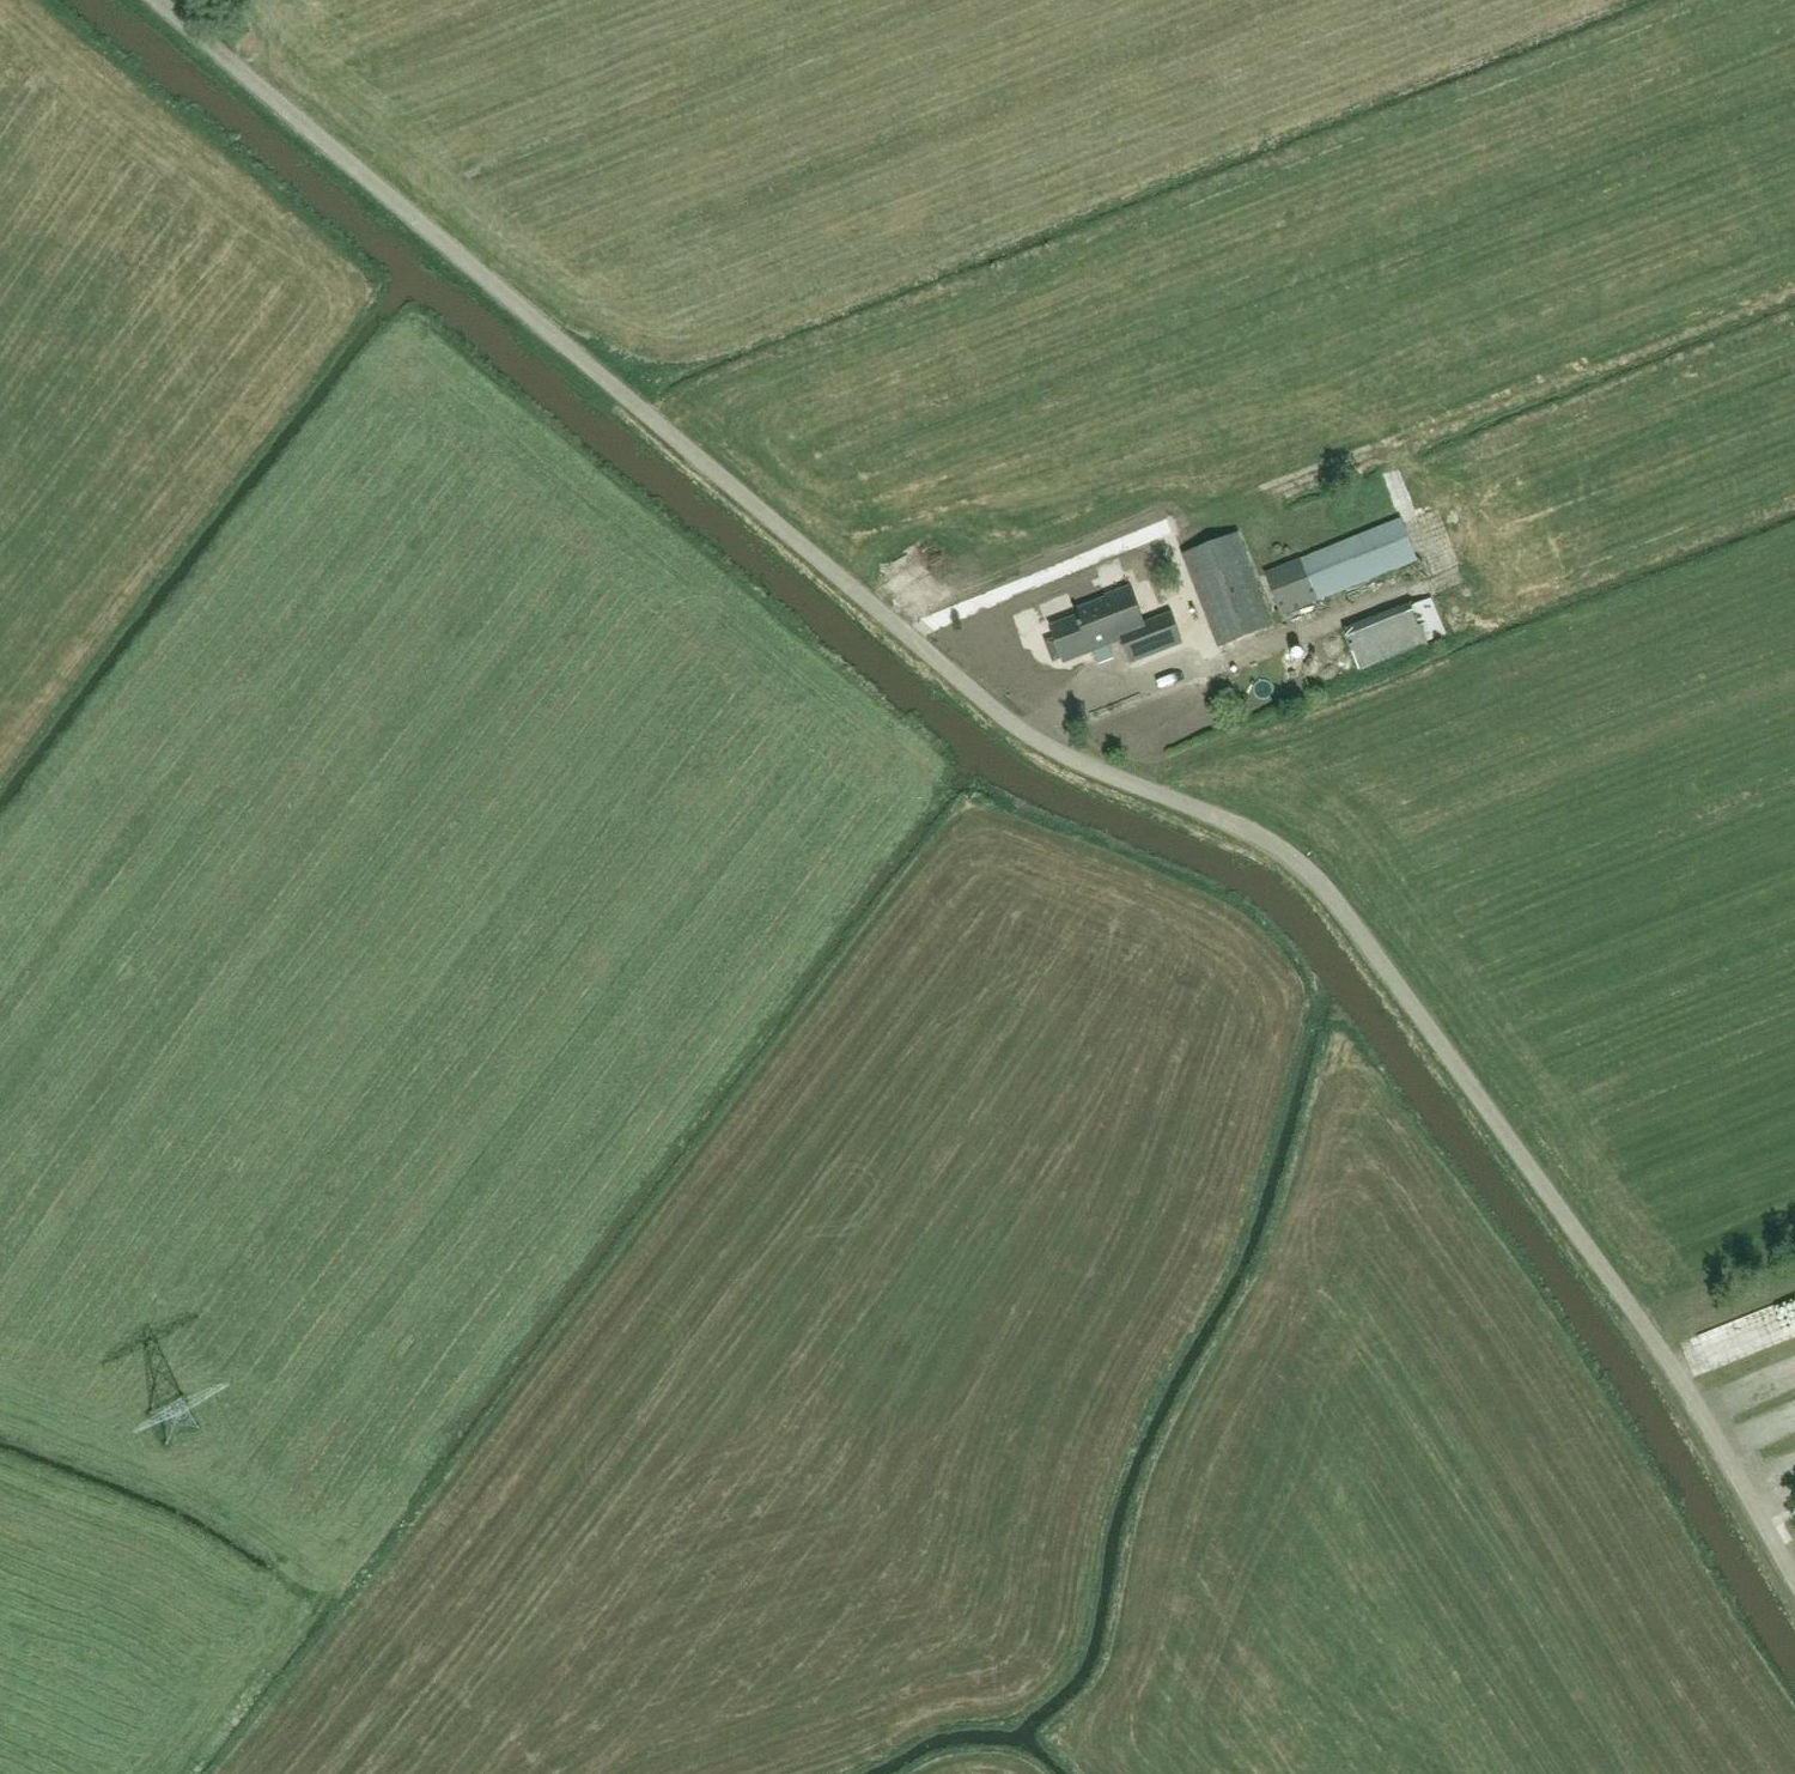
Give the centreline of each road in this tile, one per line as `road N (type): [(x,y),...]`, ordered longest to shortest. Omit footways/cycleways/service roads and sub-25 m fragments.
road 1 (unclassified): [(1794,1561),(1542,1188),(1315,887),(1259,839),(1090,782),(360,177),(169,0)]

